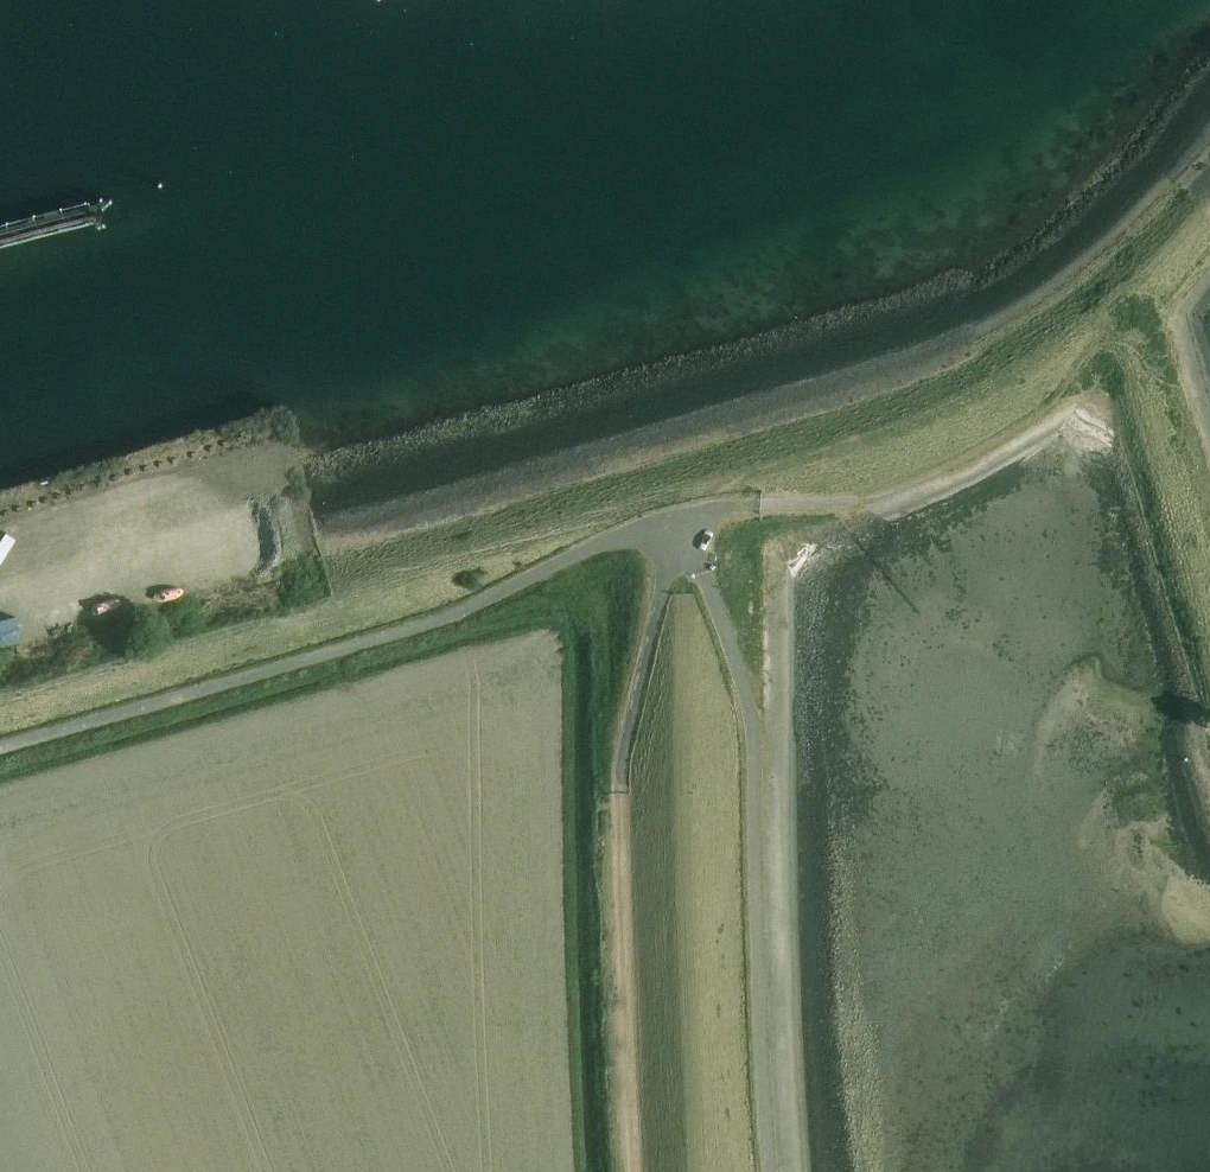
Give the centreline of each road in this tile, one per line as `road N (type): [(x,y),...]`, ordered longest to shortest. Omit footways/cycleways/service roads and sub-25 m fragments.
road 1 (unclassified): [(0,747),(459,615),(608,541),(662,534)]
road 2 (track): [(635,1171),(622,797)]
road 3 (unclassified): [(622,797),(623,744),(666,559),(662,534)]

